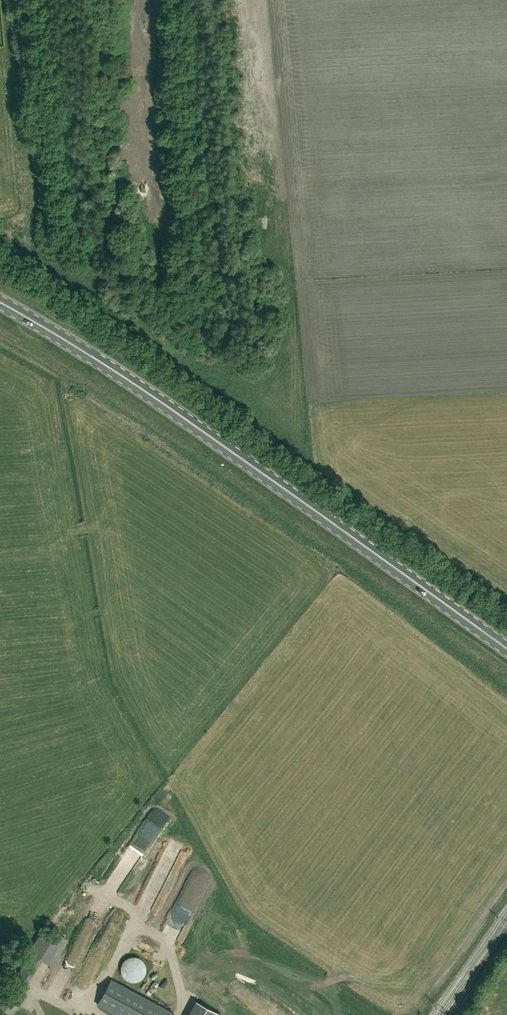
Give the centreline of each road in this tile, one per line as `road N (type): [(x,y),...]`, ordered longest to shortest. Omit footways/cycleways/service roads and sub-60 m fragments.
road 1 (primary): [(506,647),(160,401),(0,302)]

